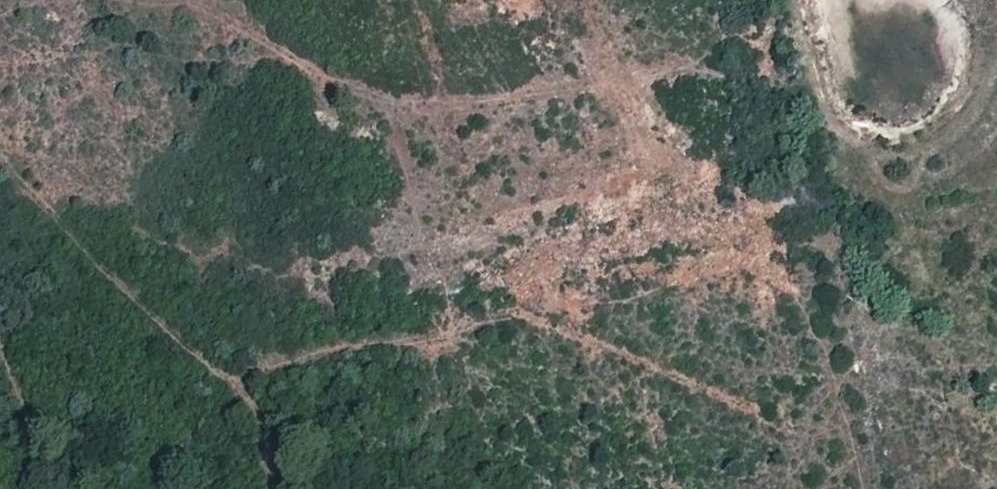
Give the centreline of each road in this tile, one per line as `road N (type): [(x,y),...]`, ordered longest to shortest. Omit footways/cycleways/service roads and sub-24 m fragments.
road 1 (primary): [(491,0),(662,488)]

